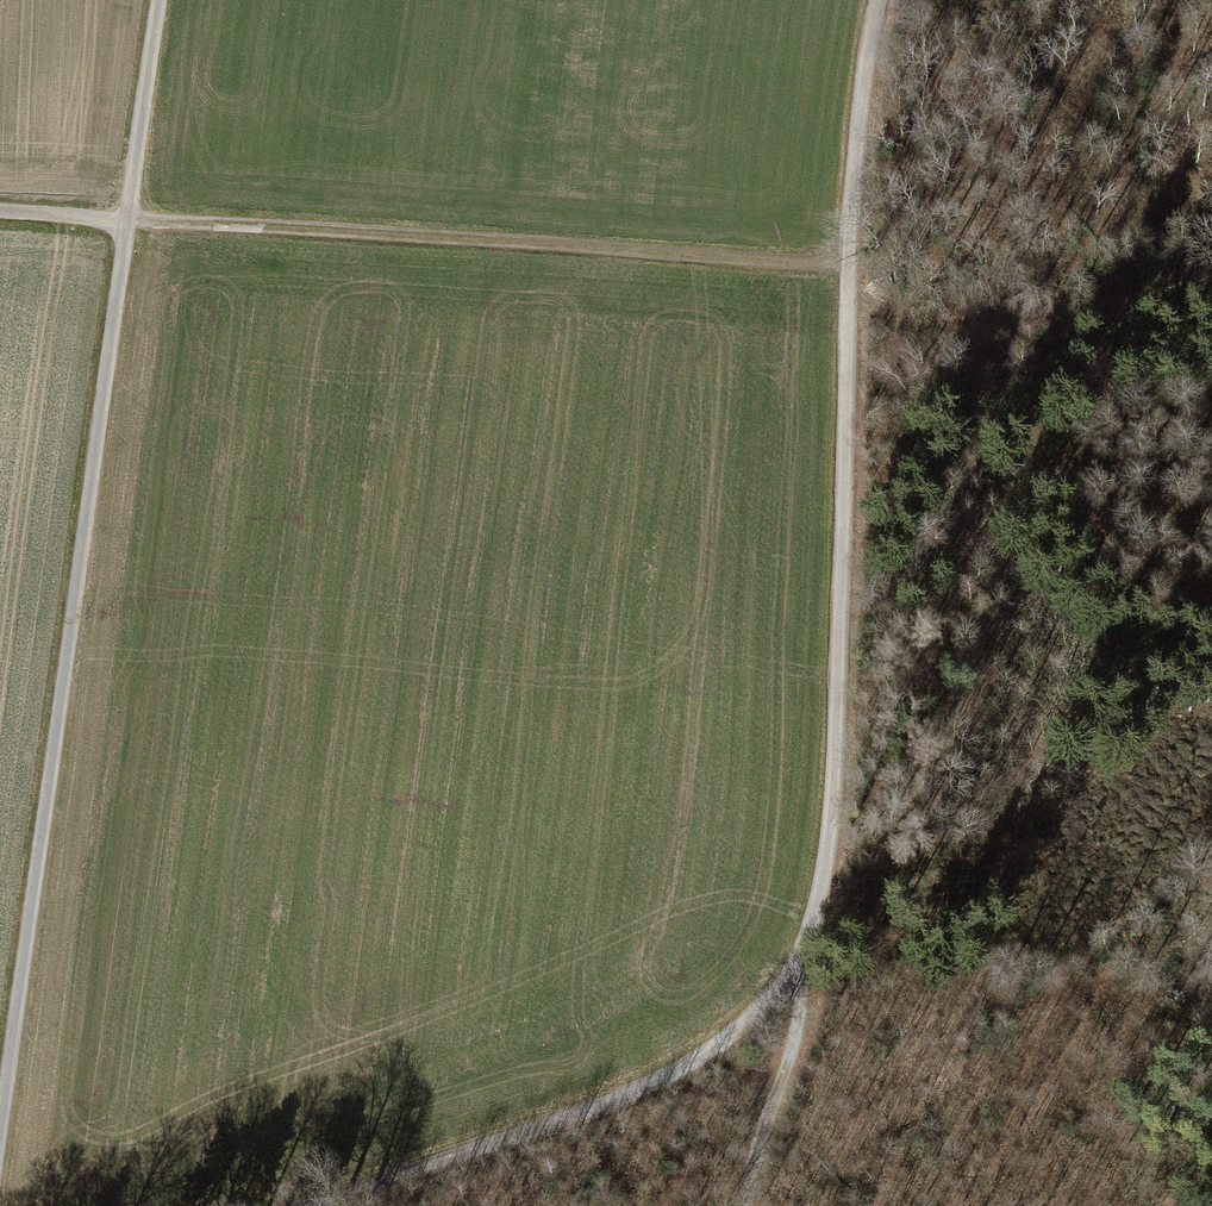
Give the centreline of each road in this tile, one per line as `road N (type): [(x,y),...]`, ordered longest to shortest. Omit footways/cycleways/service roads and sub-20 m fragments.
road 1 (track): [(880,0),(863,93),(834,761),(817,918),(789,982),(724,1039),(656,1083),(295,1205)]
road 2 (track): [(162,0),(0,1158)]
road 3 (track): [(0,210),(855,267)]
road 4 (track): [(853,306),(918,320),(989,321),(1211,285)]
road 5 (track): [(746,1205),(819,943),(817,918)]

